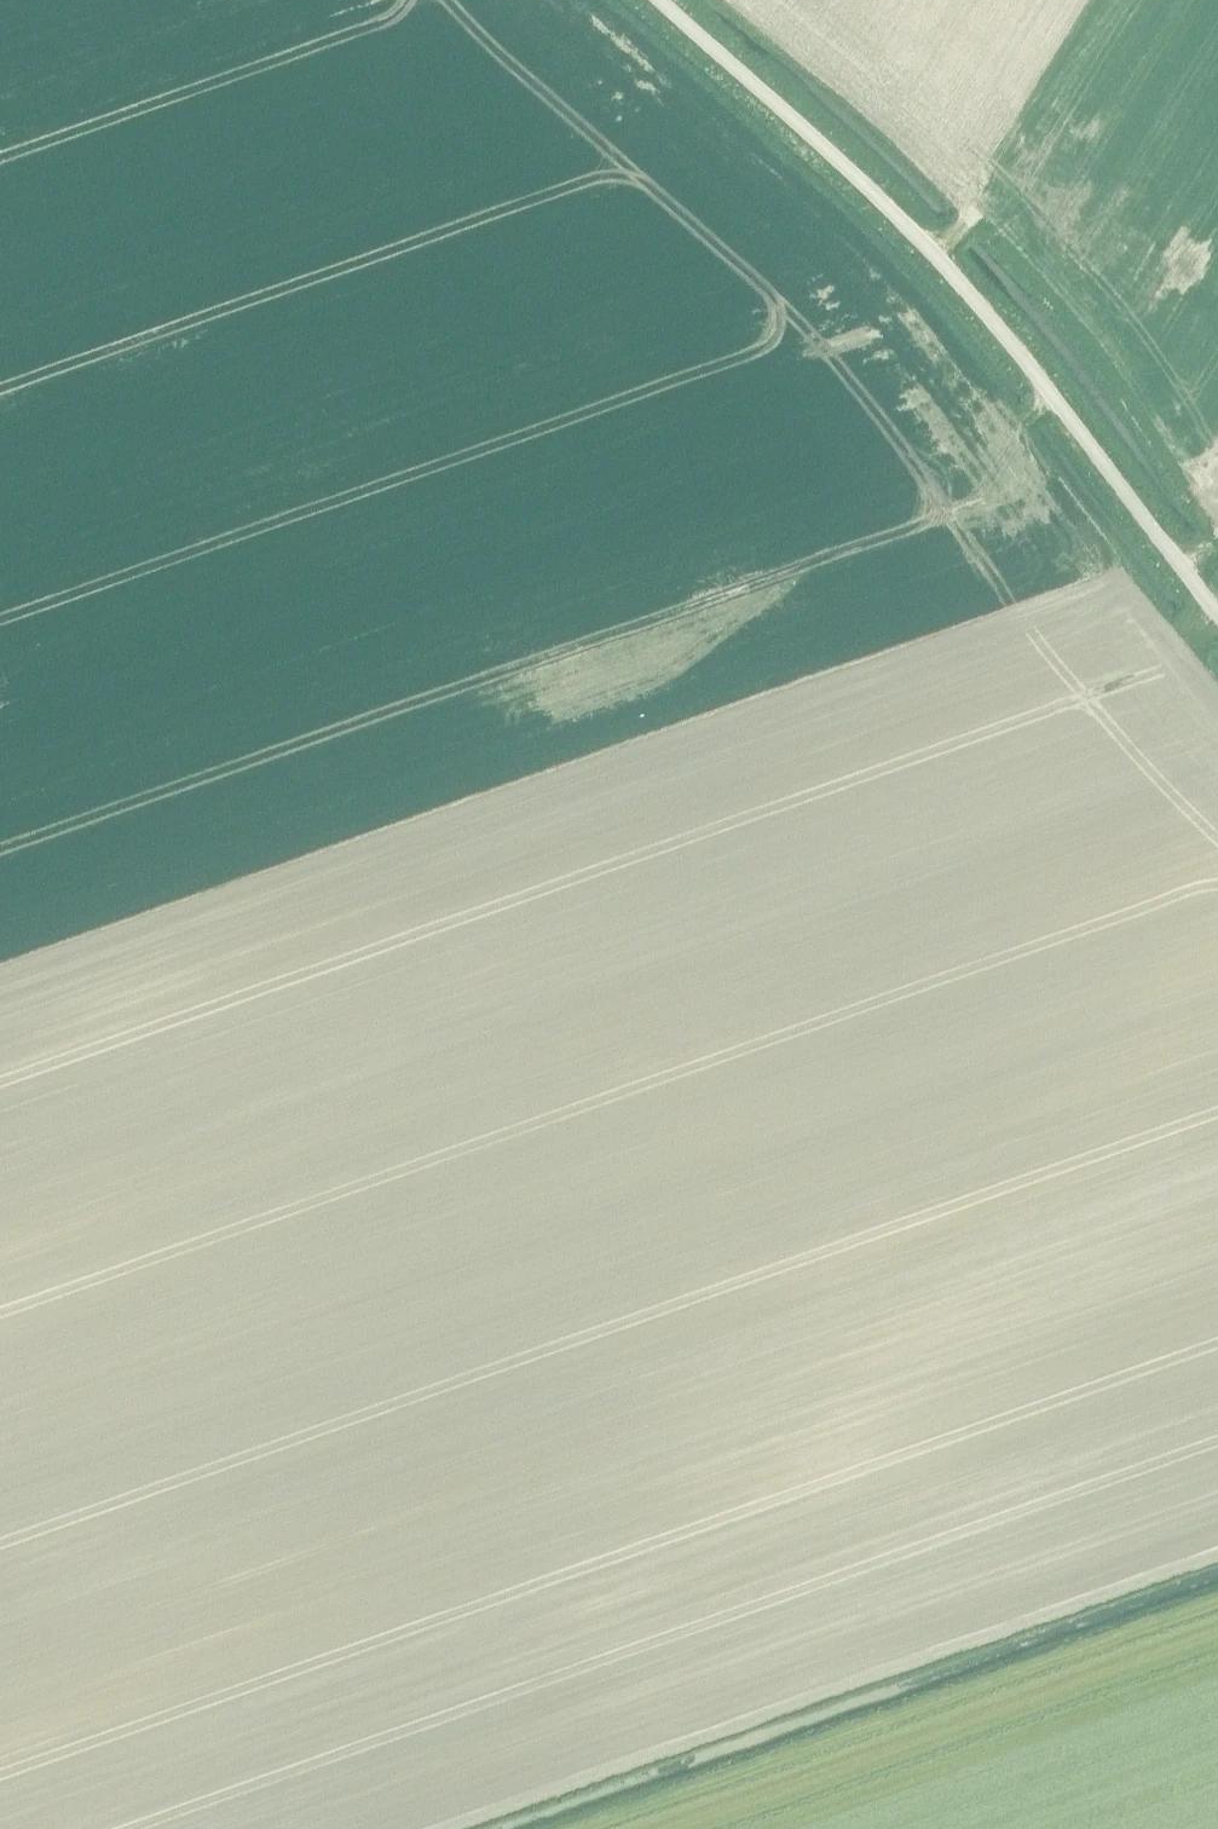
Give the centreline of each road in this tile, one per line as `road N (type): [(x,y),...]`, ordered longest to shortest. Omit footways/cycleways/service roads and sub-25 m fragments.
road 1 (unclassified): [(1217,592),(970,252),(706,0)]

